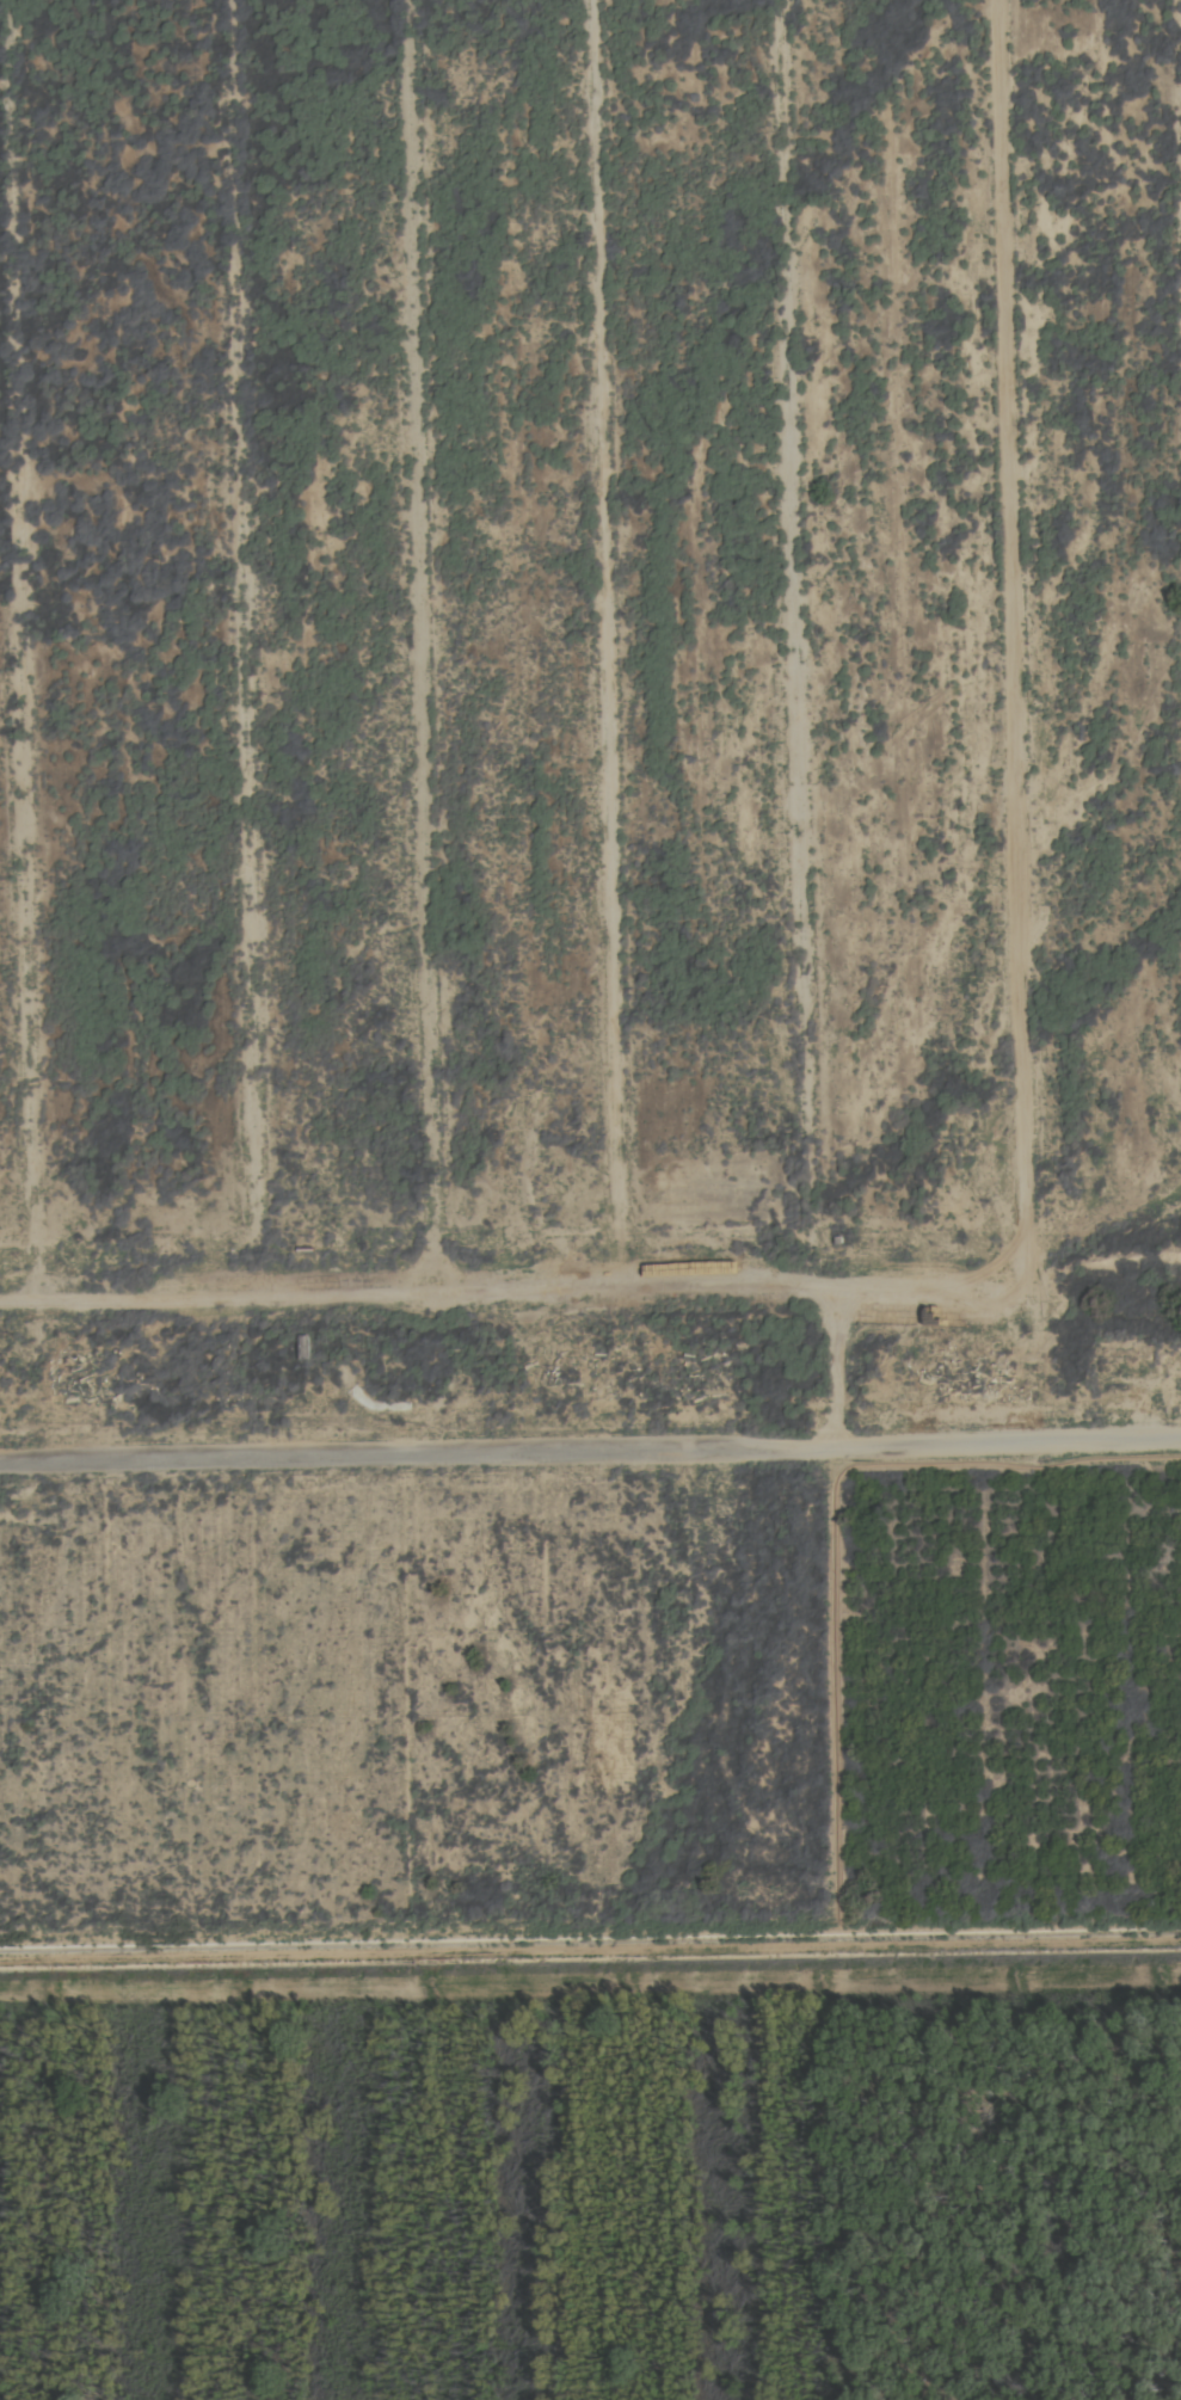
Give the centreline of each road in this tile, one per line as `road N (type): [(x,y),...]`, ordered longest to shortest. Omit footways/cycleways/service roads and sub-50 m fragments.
road 1 (residential): [(0,1442),(1180,1431)]

